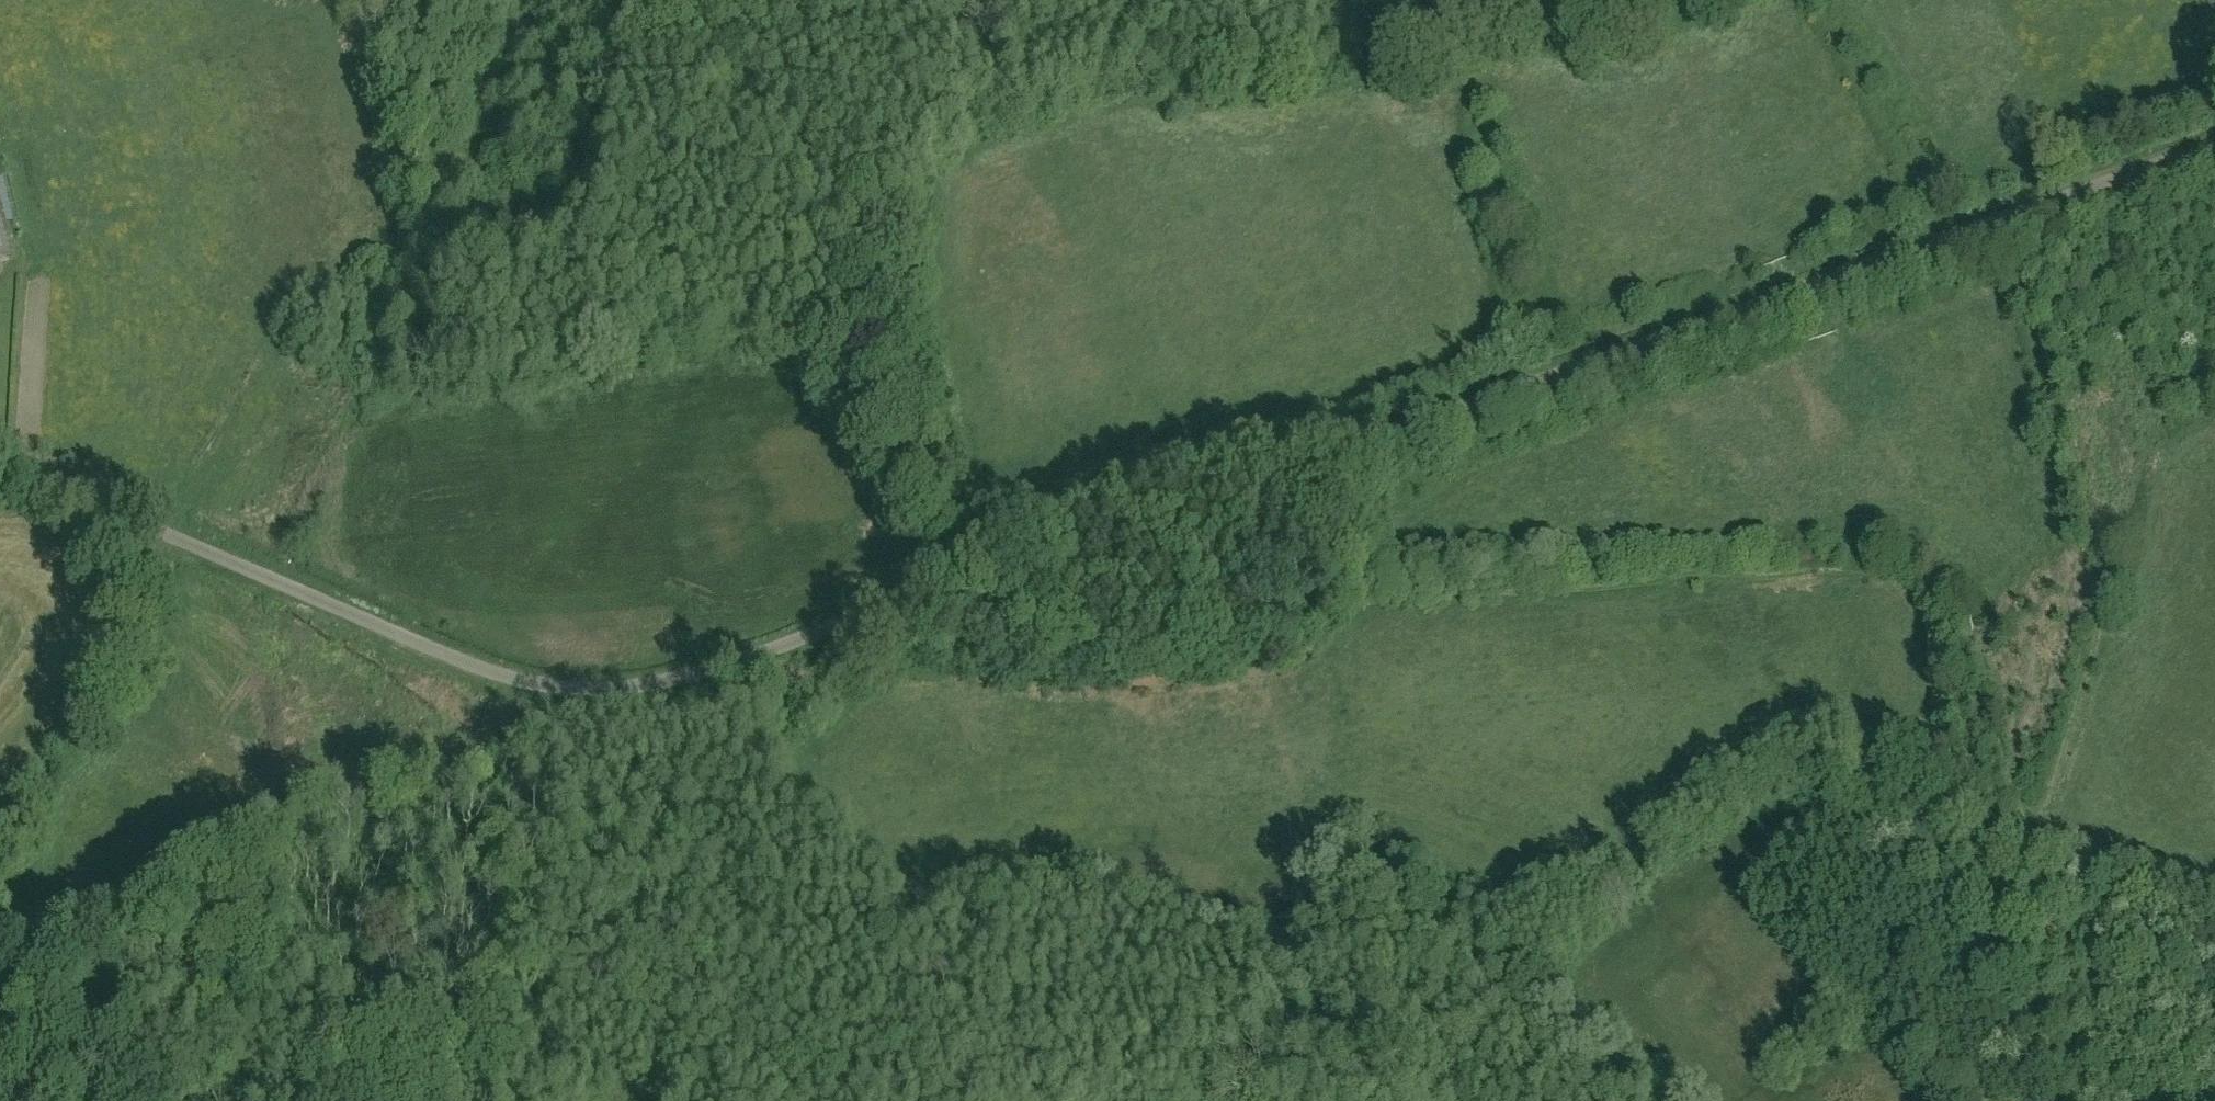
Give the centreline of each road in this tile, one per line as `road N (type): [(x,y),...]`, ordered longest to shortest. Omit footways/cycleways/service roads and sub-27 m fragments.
road 1 (unclassified): [(0,472),(508,676),(575,688),(654,684),(739,661),(878,604),(1095,500),(1367,438),(1578,375),(2214,144)]
road 2 (track): [(2055,1100),(2033,864)]

